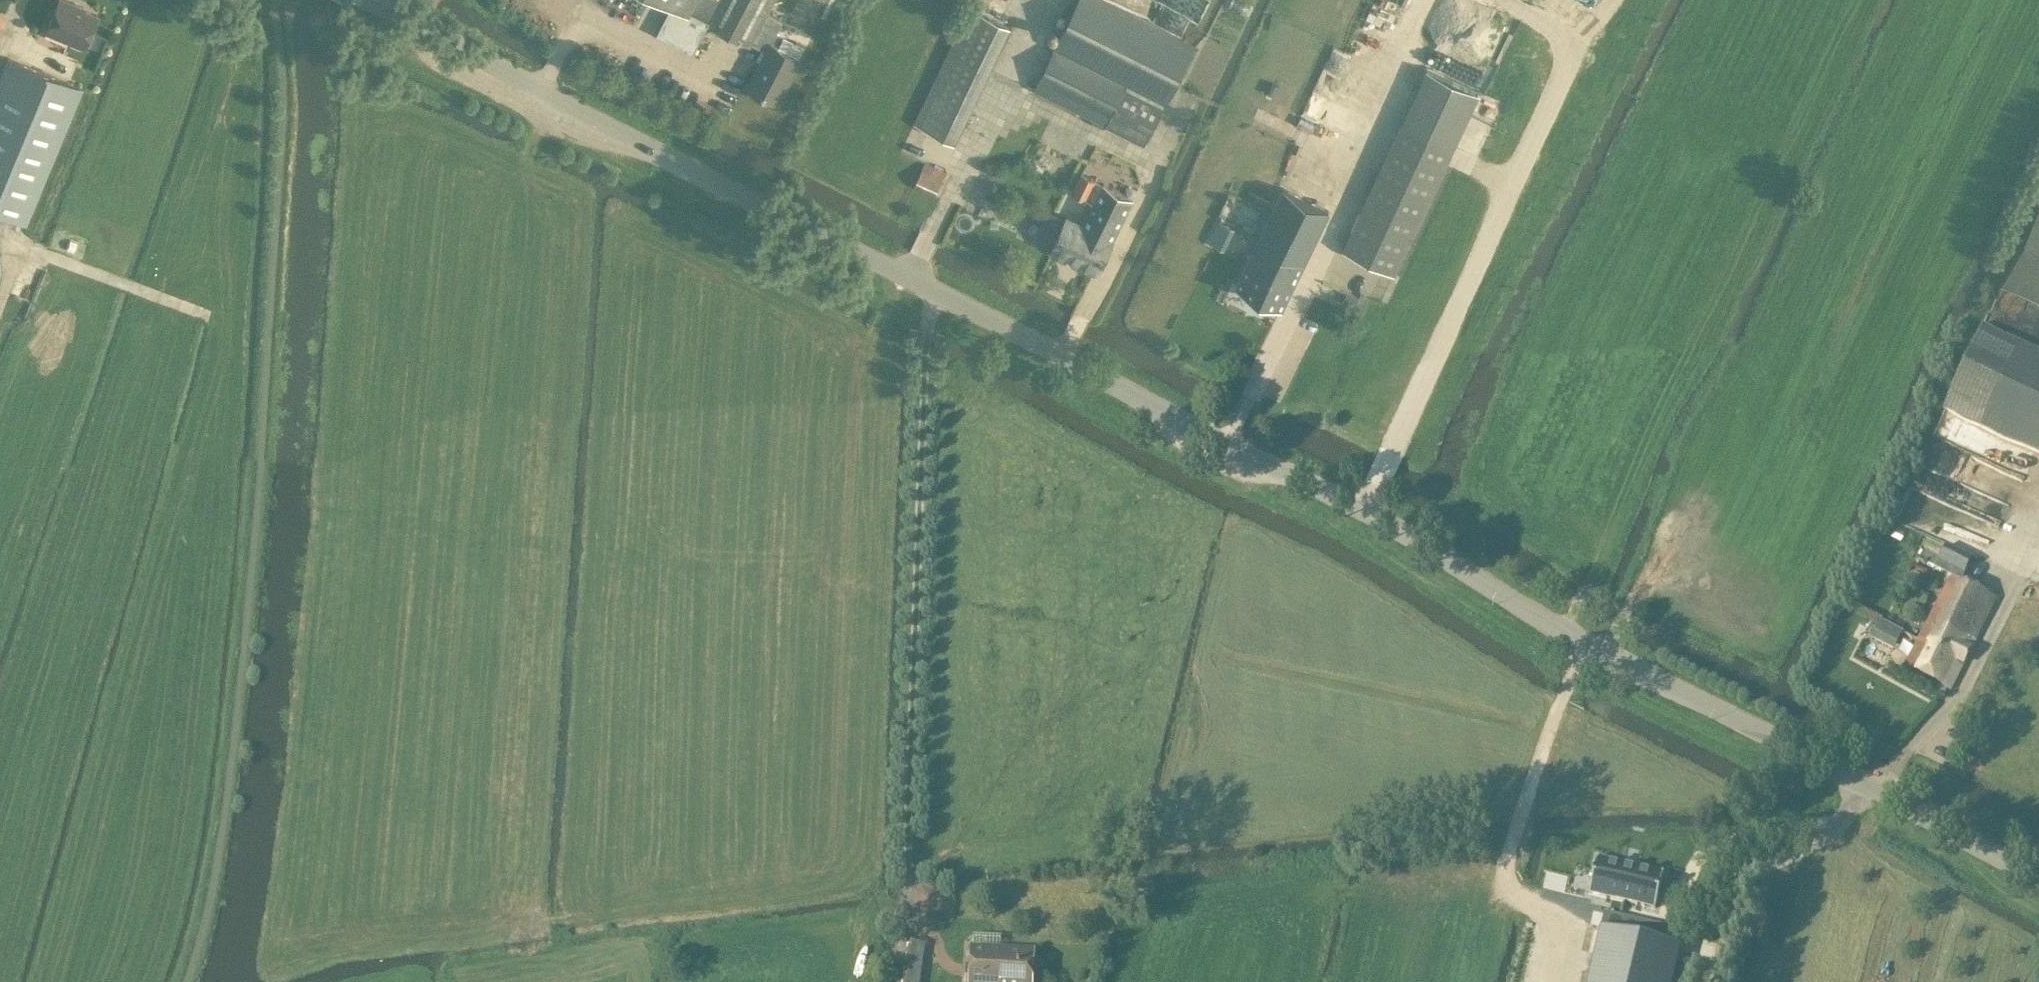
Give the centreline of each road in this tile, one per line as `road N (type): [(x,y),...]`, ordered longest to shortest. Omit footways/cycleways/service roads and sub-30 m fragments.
road 1 (unclassified): [(2038,879),(1555,633),(1405,533),(356,0)]
road 2 (track): [(2038,529),(1966,688),(1878,794),(1824,841),(1746,842),(1717,981)]
road 3 (track): [(912,279),(1044,0)]
road 4 (track): [(200,310),(31,242)]

